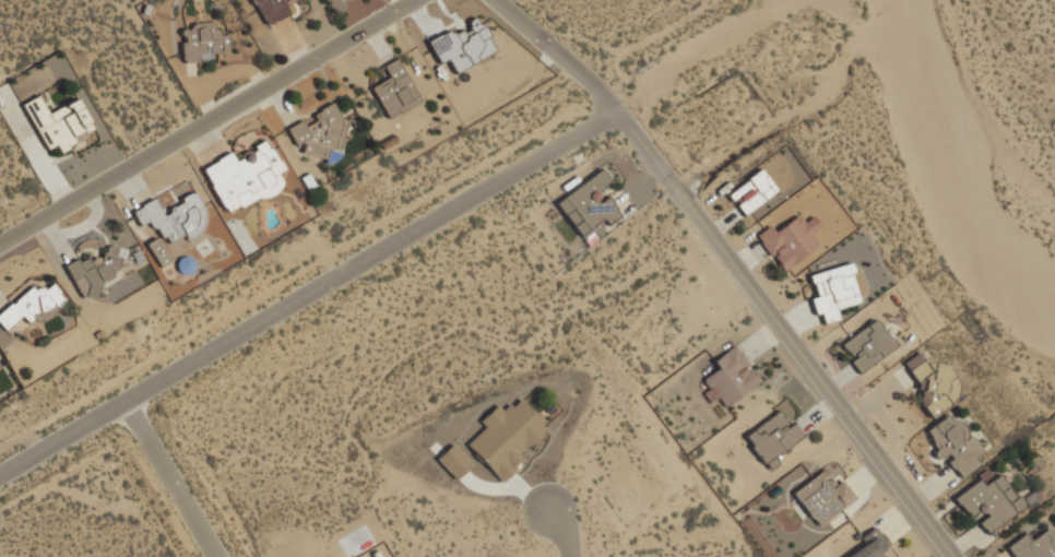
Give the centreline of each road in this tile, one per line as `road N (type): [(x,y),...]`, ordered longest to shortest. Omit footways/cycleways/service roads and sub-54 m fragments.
road 1 (residential): [(952,556),(618,112),(495,0)]
road 2 (residential): [(0,482),(618,112)]
road 3 (residential): [(0,242),(416,0)]
road 4 (track): [(618,112),(641,85),(787,0)]
road 5 (residential): [(216,556),(126,403)]

